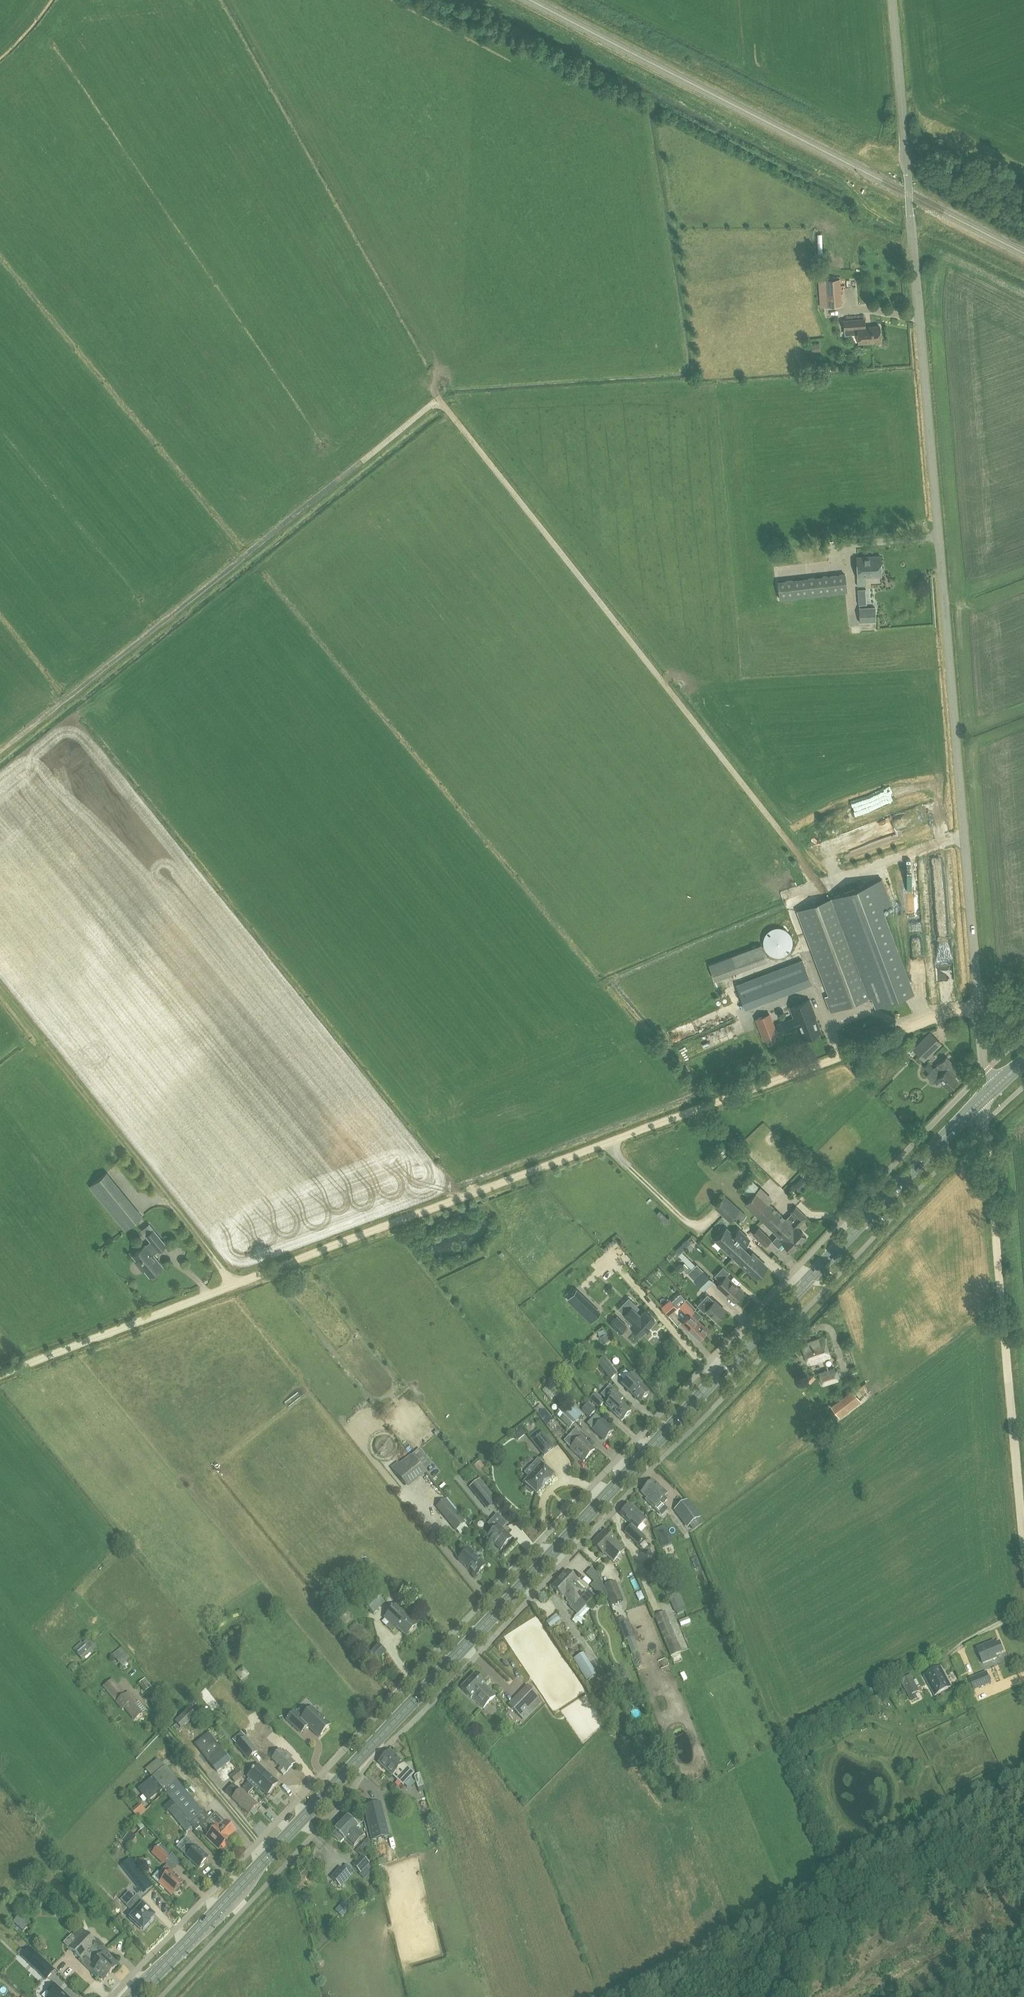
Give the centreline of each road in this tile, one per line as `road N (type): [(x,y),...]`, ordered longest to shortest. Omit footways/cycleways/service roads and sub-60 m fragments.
road 1 (secondary): [(136,1996),(987,1093)]
road 2 (unclassified): [(987,1093),(891,0)]
road 3 (track): [(0,1374),(978,1001)]
road 4 (track): [(1023,1547),(988,1121)]

